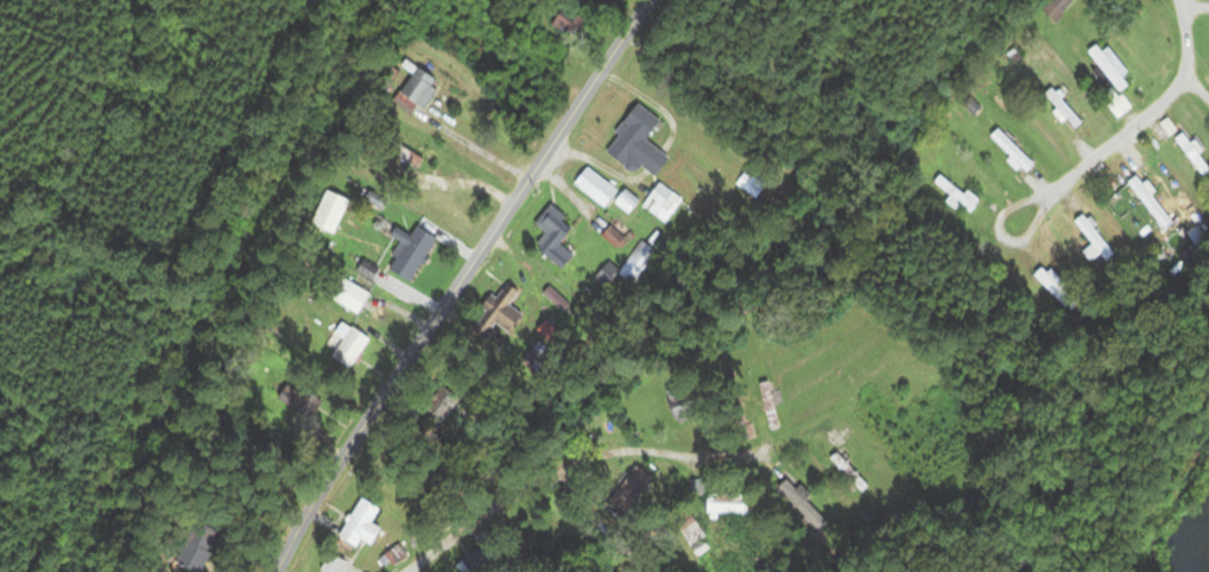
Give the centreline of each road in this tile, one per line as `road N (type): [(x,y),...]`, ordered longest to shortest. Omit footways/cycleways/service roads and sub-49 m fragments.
road 1 (residential): [(281,571),(333,470),(648,0)]
road 2 (residential): [(404,571),(509,496),(595,456),(638,451),(754,463)]
road 3 (residential): [(1178,0),(1189,53),(1179,89),(1045,202)]

